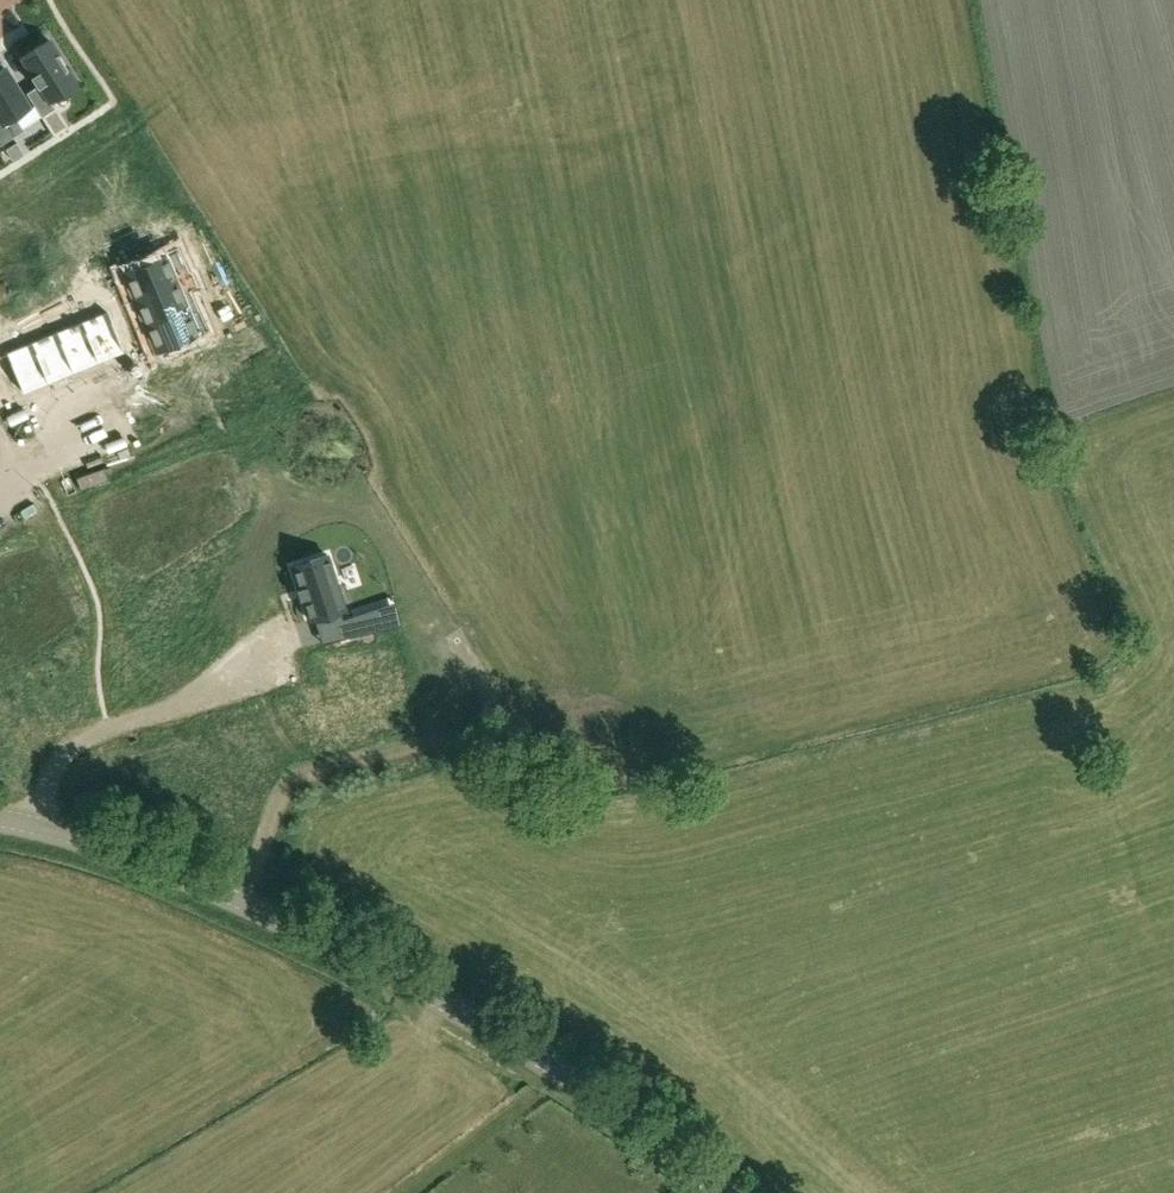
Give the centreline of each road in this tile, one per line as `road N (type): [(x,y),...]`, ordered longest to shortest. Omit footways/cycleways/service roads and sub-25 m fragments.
road 1 (unclassified): [(714,1192),(519,1051),(394,977),(100,846),(0,821)]

